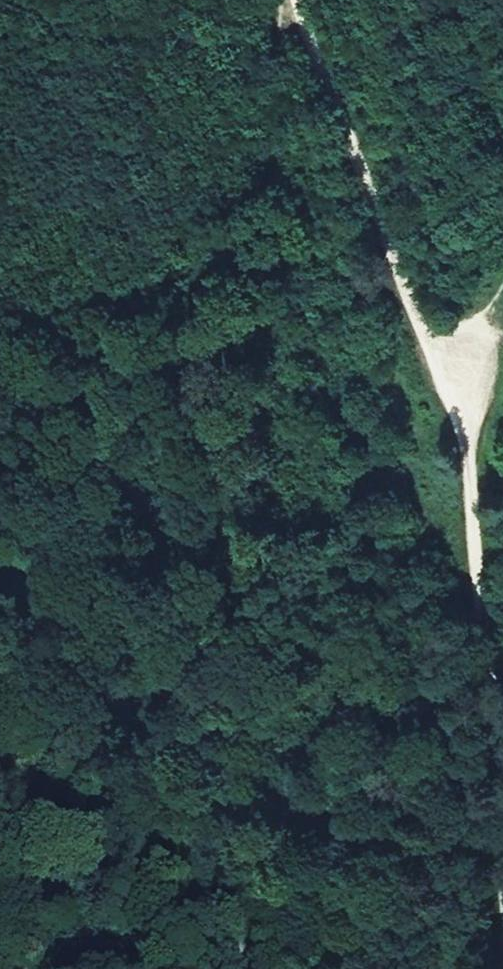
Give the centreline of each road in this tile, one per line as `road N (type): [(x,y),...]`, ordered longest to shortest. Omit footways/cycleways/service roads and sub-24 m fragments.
road 1 (track): [(495,968),(485,601),(466,432),(294,21),(293,0)]
road 2 (track): [(225,968),(218,768),(294,21)]

